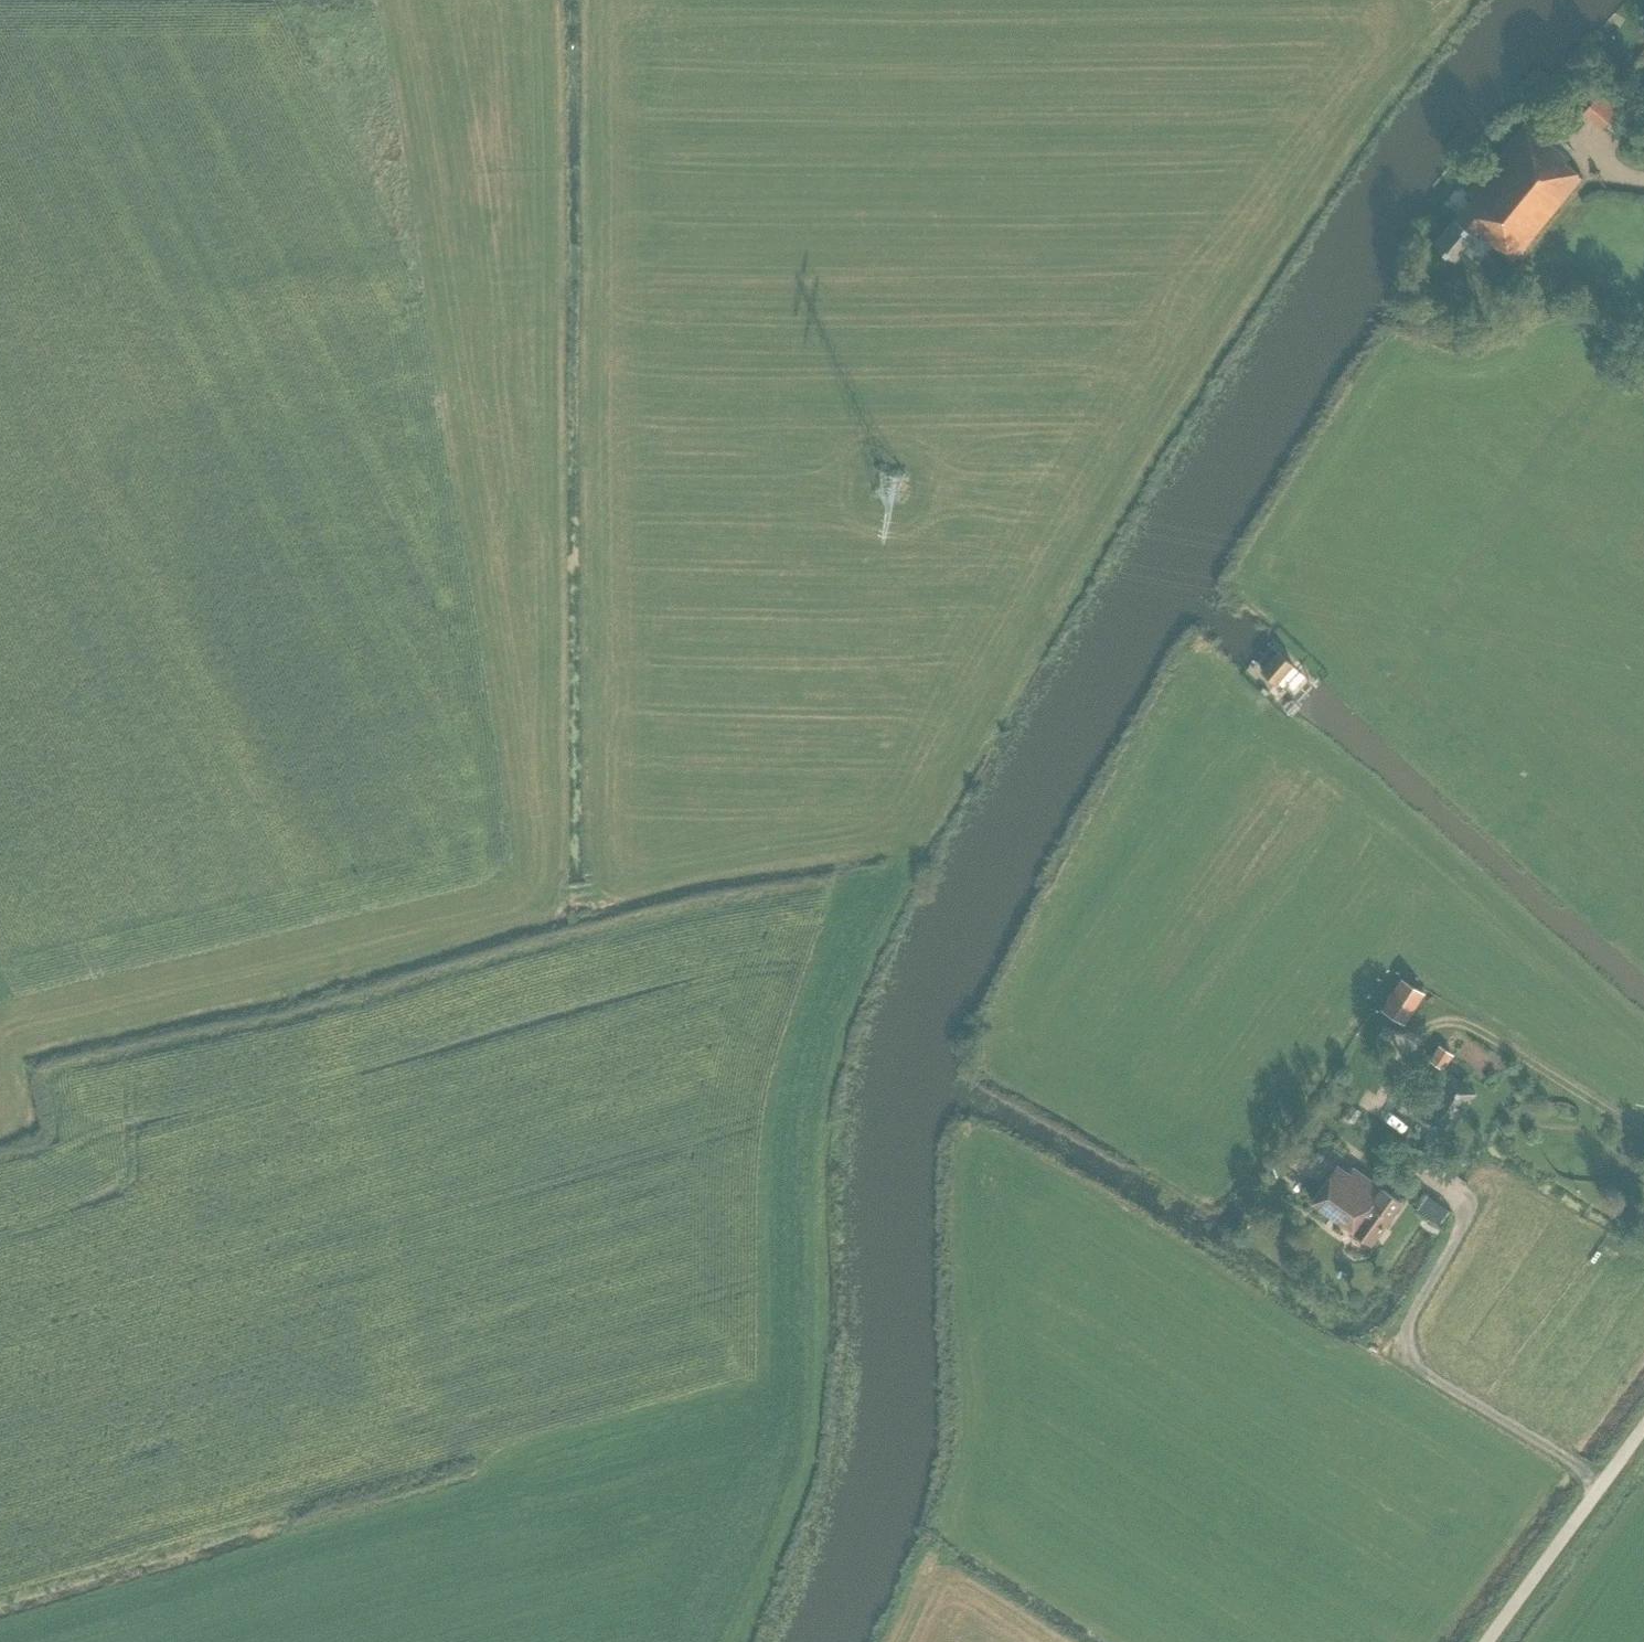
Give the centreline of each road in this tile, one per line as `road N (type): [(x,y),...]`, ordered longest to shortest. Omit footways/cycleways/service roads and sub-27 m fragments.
road 1 (track): [(1643,1039),(1299,736)]
road 2 (track): [(1603,1481),(1416,1367),(1404,1349),(1409,1320),(1470,1215)]
road 3 (unclassified): [(1487,1641),(1643,1426)]

